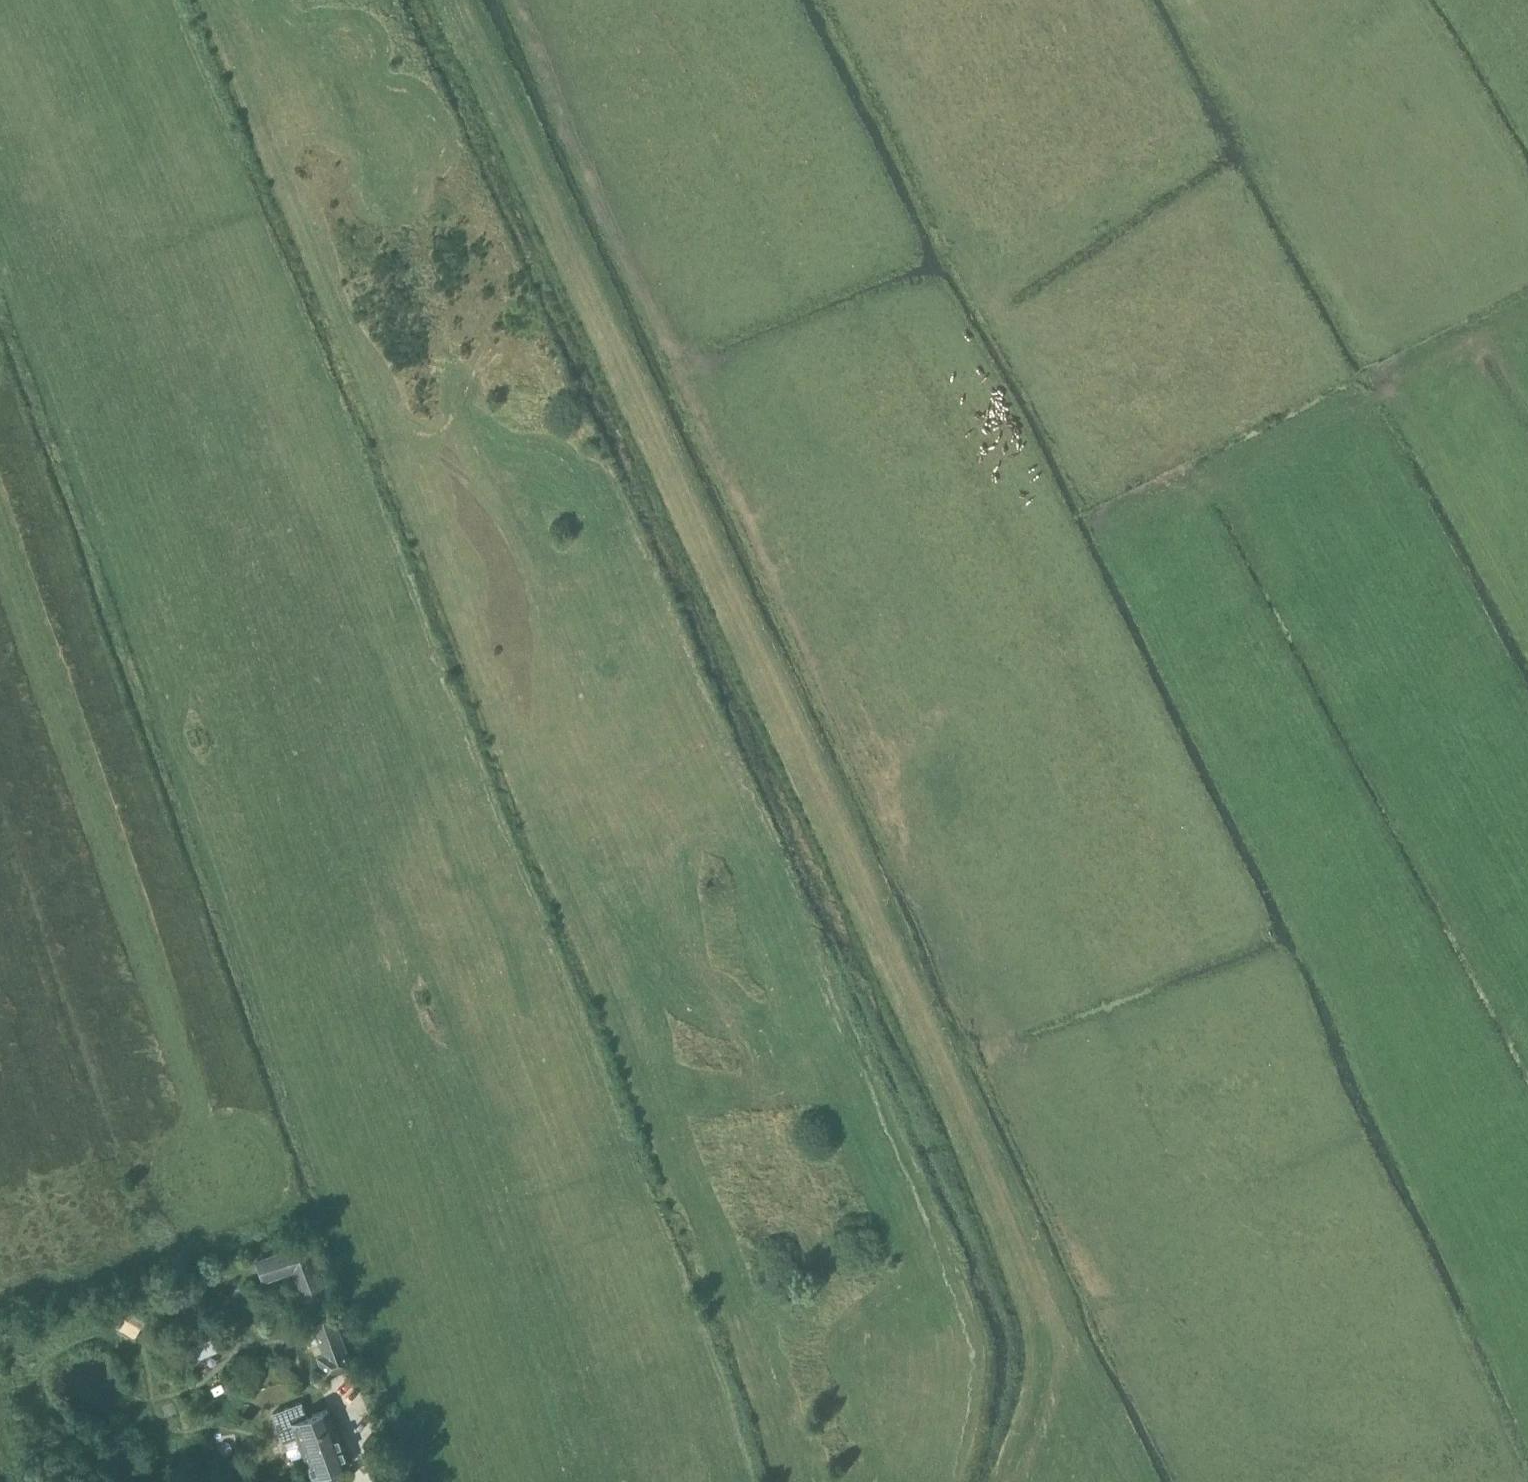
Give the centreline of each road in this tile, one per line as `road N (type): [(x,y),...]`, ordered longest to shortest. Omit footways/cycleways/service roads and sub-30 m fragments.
road 1 (track): [(449,0),(1054,1337),(1006,1481)]
road 2 (track): [(1527,1395),(846,0)]

